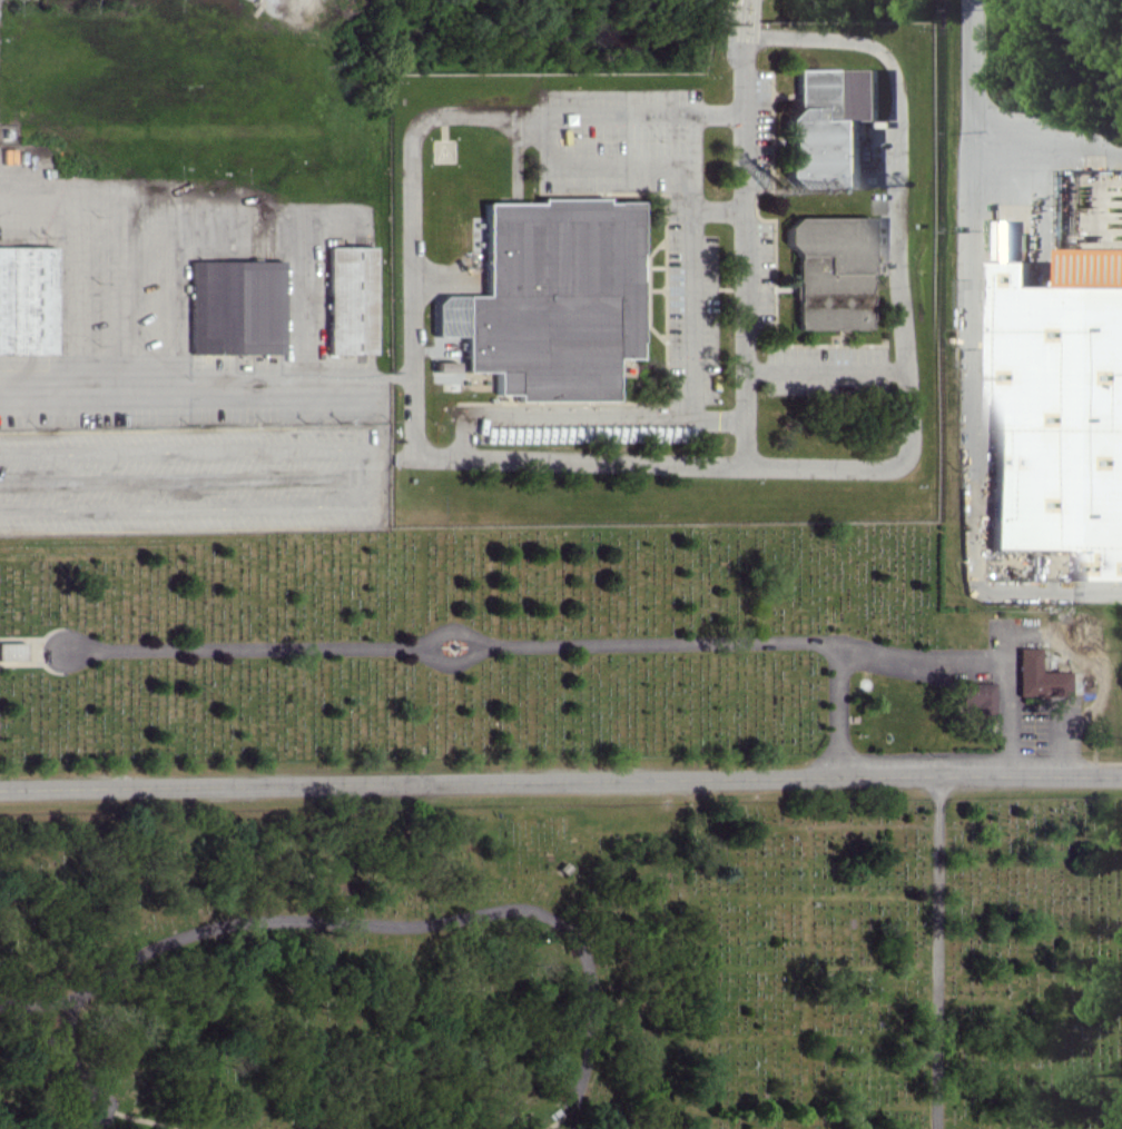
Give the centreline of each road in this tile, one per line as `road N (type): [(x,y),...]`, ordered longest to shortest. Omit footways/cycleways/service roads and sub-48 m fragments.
road 1 (tertiary): [(0,788),(1121,775)]

